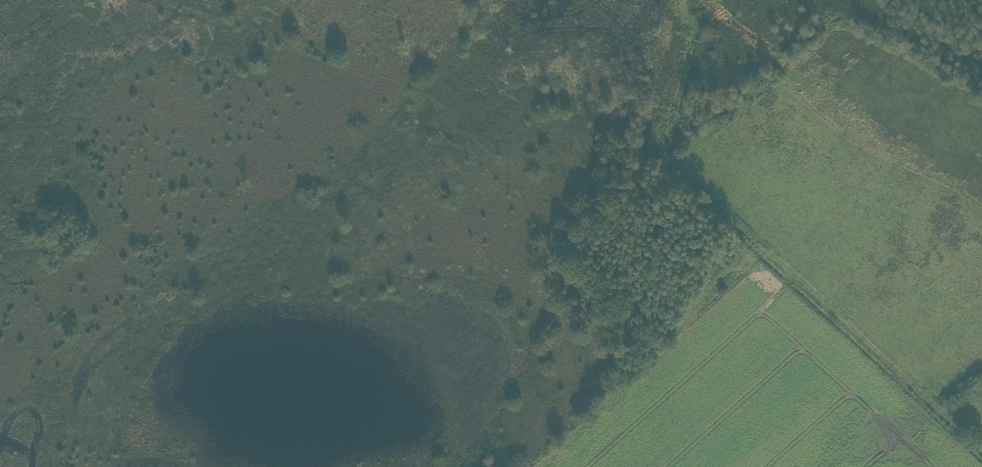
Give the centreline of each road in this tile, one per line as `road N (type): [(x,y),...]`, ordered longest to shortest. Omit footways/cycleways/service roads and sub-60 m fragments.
road 1 (track): [(981,449),(764,252)]

